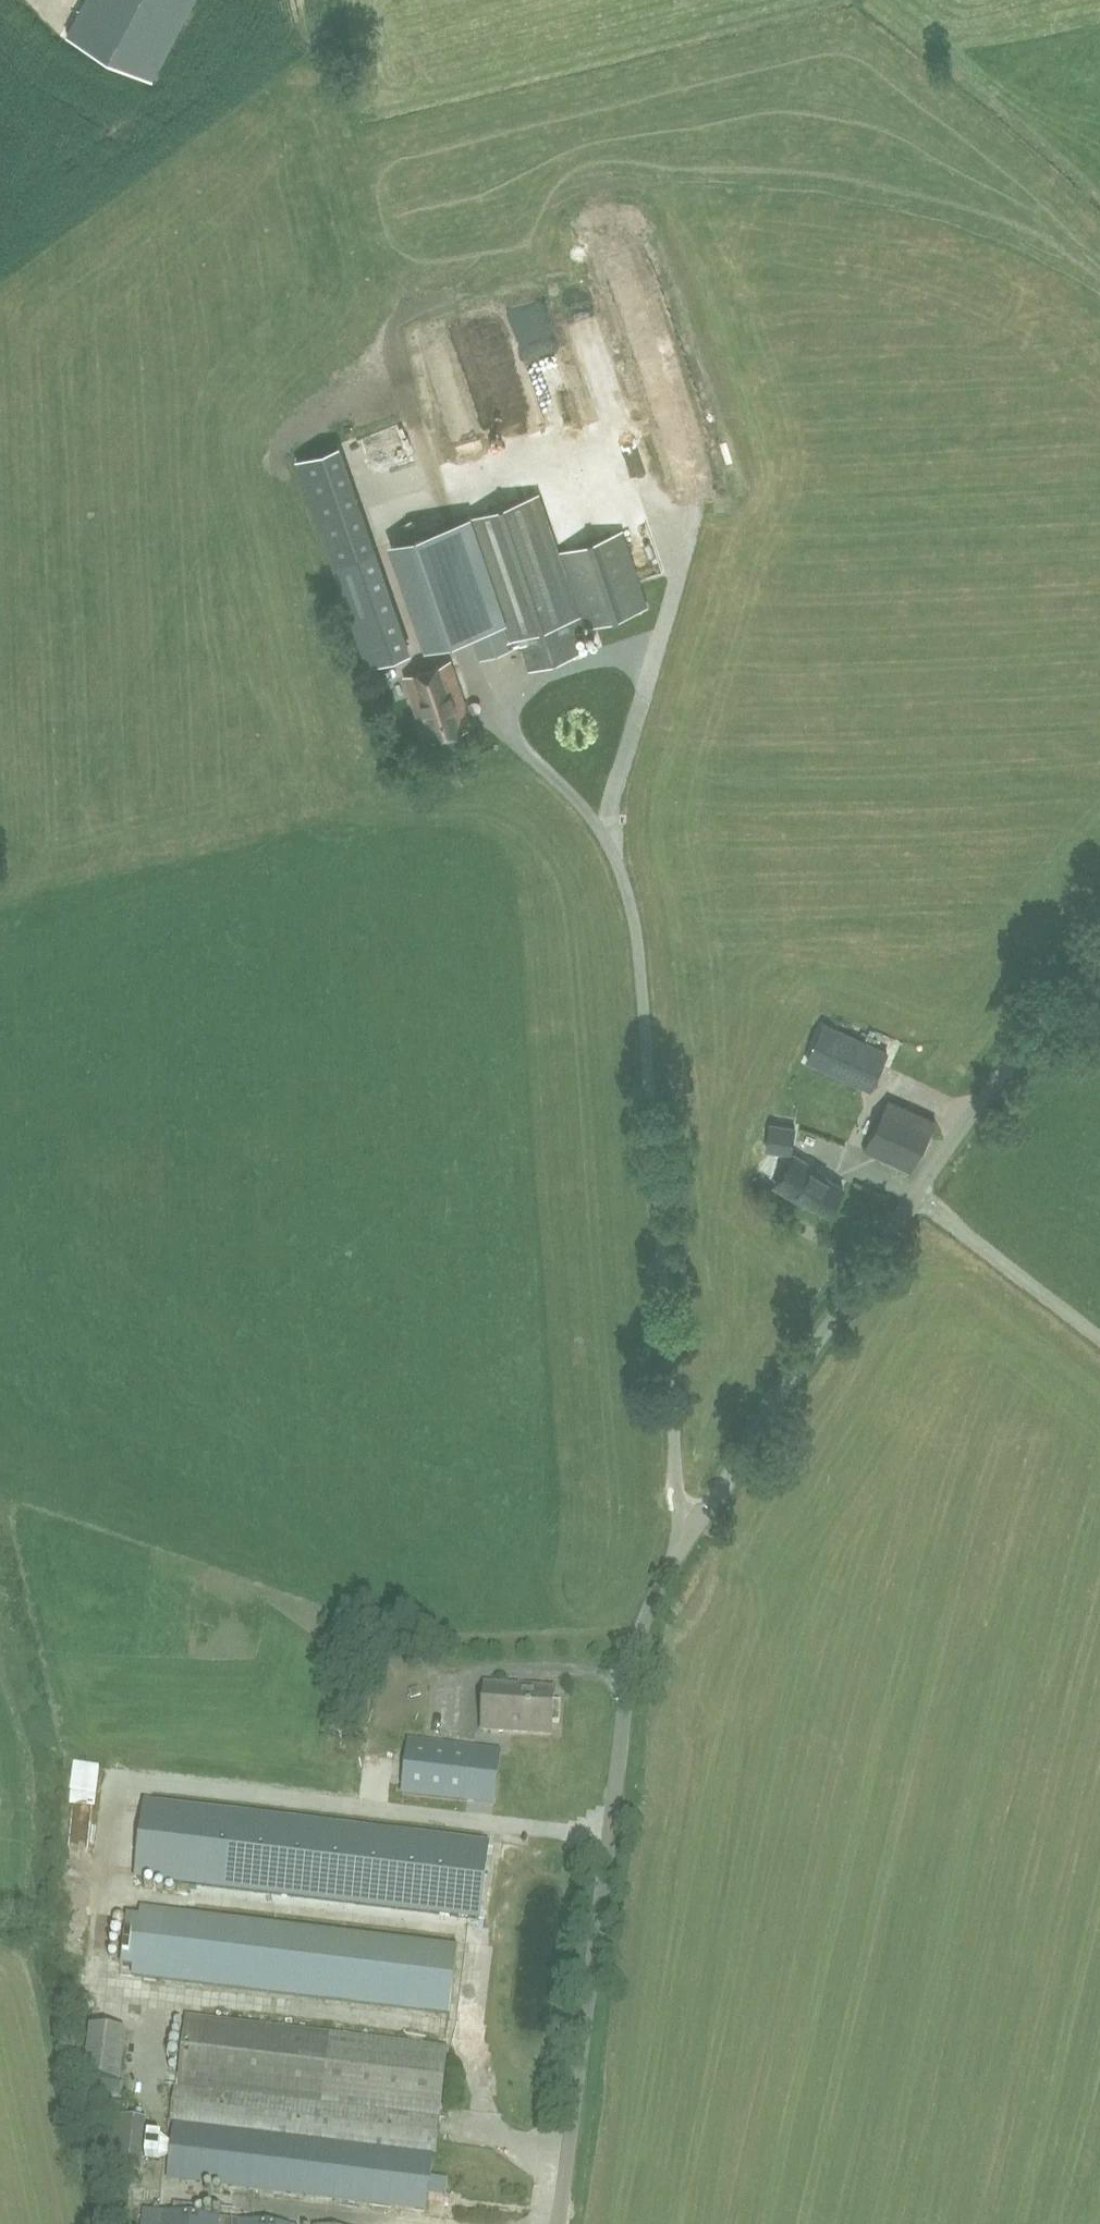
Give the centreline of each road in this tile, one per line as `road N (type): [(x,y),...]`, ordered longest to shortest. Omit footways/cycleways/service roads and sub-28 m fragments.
road 1 (unclassified): [(562,2223),(636,1675),(653,1613),(711,1499),(940,1169),(1099,957)]

